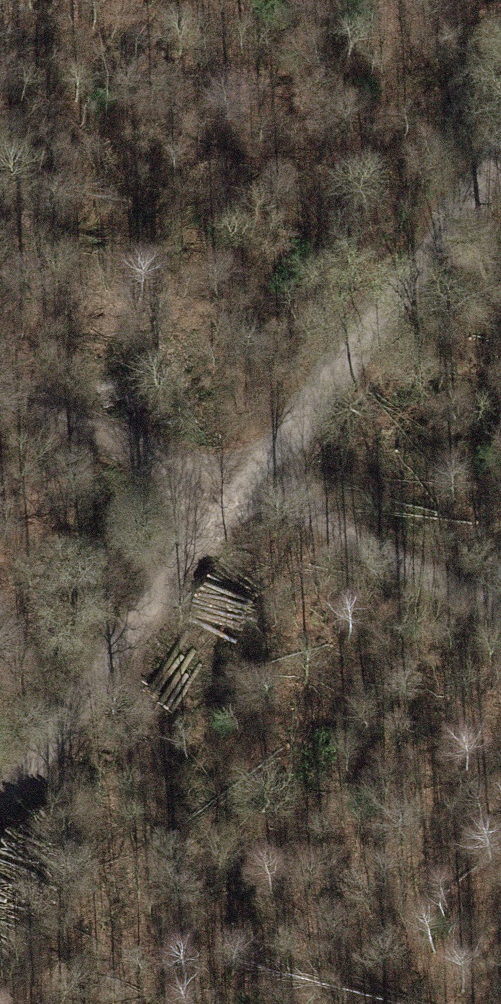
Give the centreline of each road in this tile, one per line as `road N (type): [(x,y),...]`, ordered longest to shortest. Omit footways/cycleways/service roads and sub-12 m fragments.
road 1 (track): [(500,153),(244,485)]
road 2 (track): [(244,485),(0,803)]
road 3 (track): [(500,615),(244,485)]
road 4 (track): [(244,485),(0,379)]

